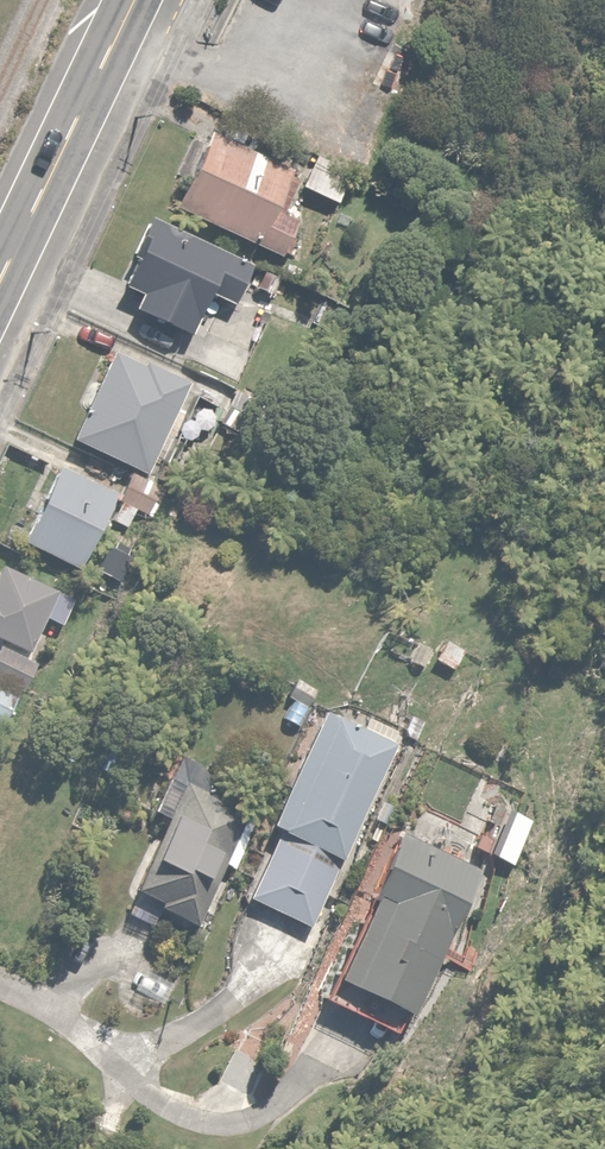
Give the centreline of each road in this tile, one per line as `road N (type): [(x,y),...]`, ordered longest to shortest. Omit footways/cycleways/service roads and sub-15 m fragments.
road 1 (primary): [(0,282),(134,0)]

